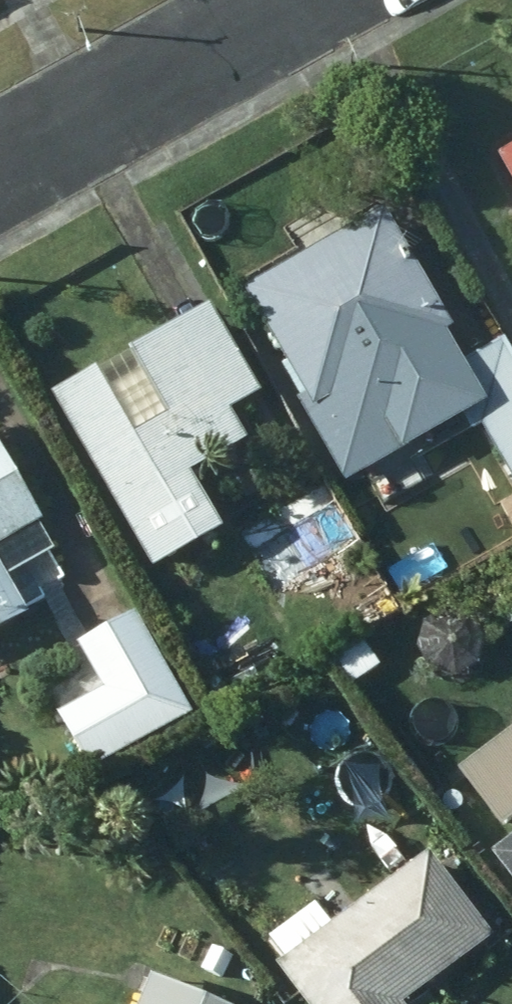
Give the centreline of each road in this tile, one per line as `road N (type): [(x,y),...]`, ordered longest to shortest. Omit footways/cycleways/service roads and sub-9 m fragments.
road 1 (residential): [(299,0),(0,167)]

